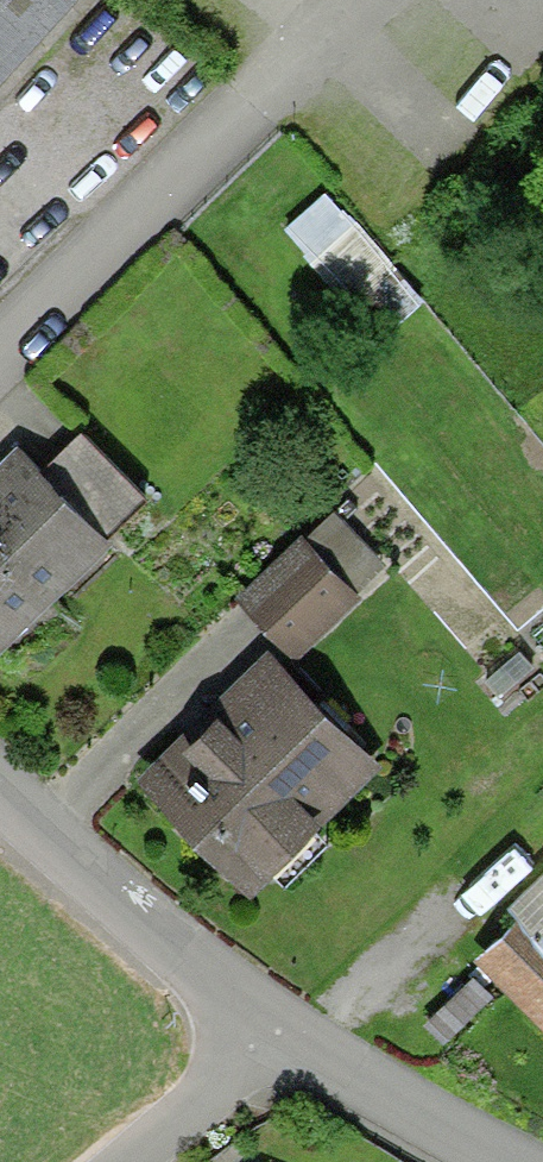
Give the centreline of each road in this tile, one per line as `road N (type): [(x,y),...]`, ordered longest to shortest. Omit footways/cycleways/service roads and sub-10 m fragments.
road 1 (residential): [(344,0),(317,14),(0,313)]
road 2 (residential): [(0,764),(265,1017)]
road 3 (residential): [(265,1017),(492,1161)]
road 4 (residential): [(110,1161),(265,1017)]

